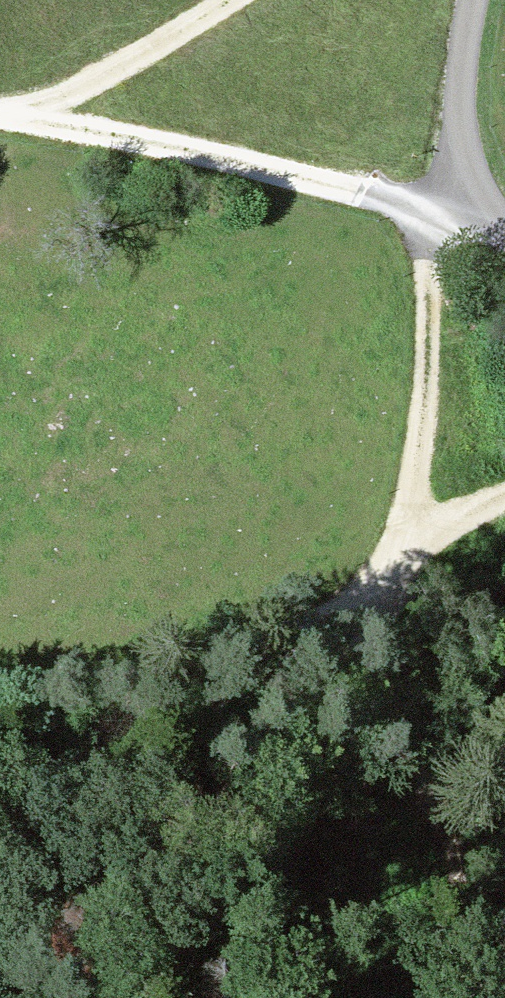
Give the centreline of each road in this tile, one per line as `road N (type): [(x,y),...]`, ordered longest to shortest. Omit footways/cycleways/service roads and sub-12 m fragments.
road 1 (track): [(411,559),(444,206),(32,119)]
road 2 (track): [(476,997),(411,559)]
road 3 (track): [(411,559),(326,616),(0,691)]
road 4 (unclassified): [(504,234),(444,206),(475,0)]
road 5 (track): [(32,119),(233,0)]
road 6 (track): [(0,852),(101,674)]

